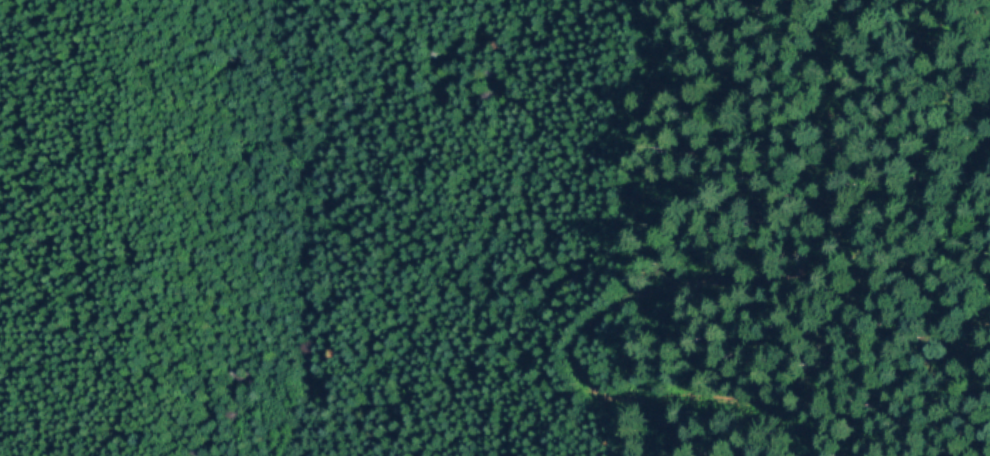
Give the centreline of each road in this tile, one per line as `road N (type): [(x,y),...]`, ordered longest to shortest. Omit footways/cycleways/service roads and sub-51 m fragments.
road 1 (track): [(807,0),(804,221),(762,251),(540,299),(486,347),(486,377),(522,413),(738,432),(765,455)]

